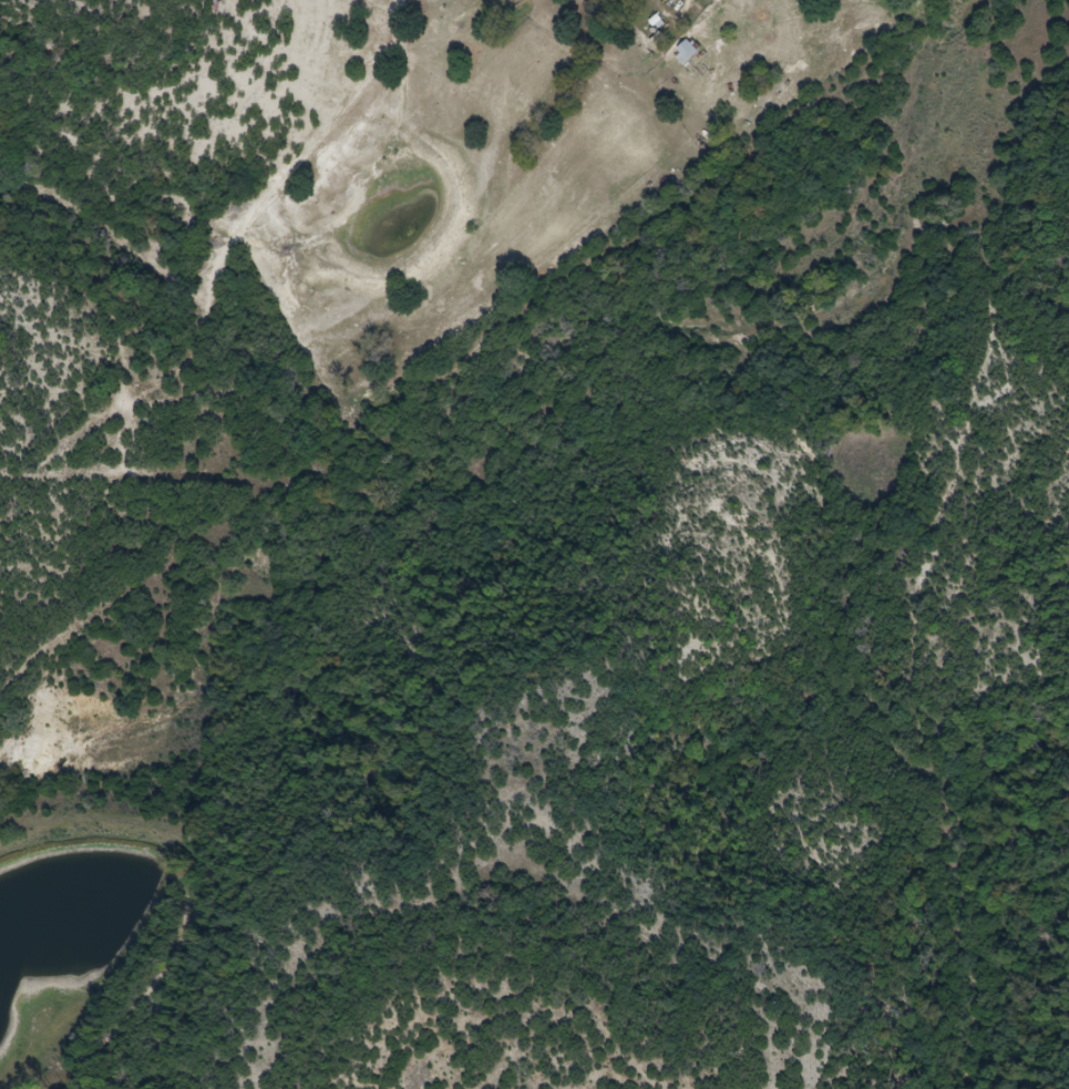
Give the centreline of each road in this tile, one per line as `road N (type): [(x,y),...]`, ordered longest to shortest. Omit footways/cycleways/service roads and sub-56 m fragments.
road 1 (residential): [(299,49),(340,71),(410,76),(496,41),(553,0)]

